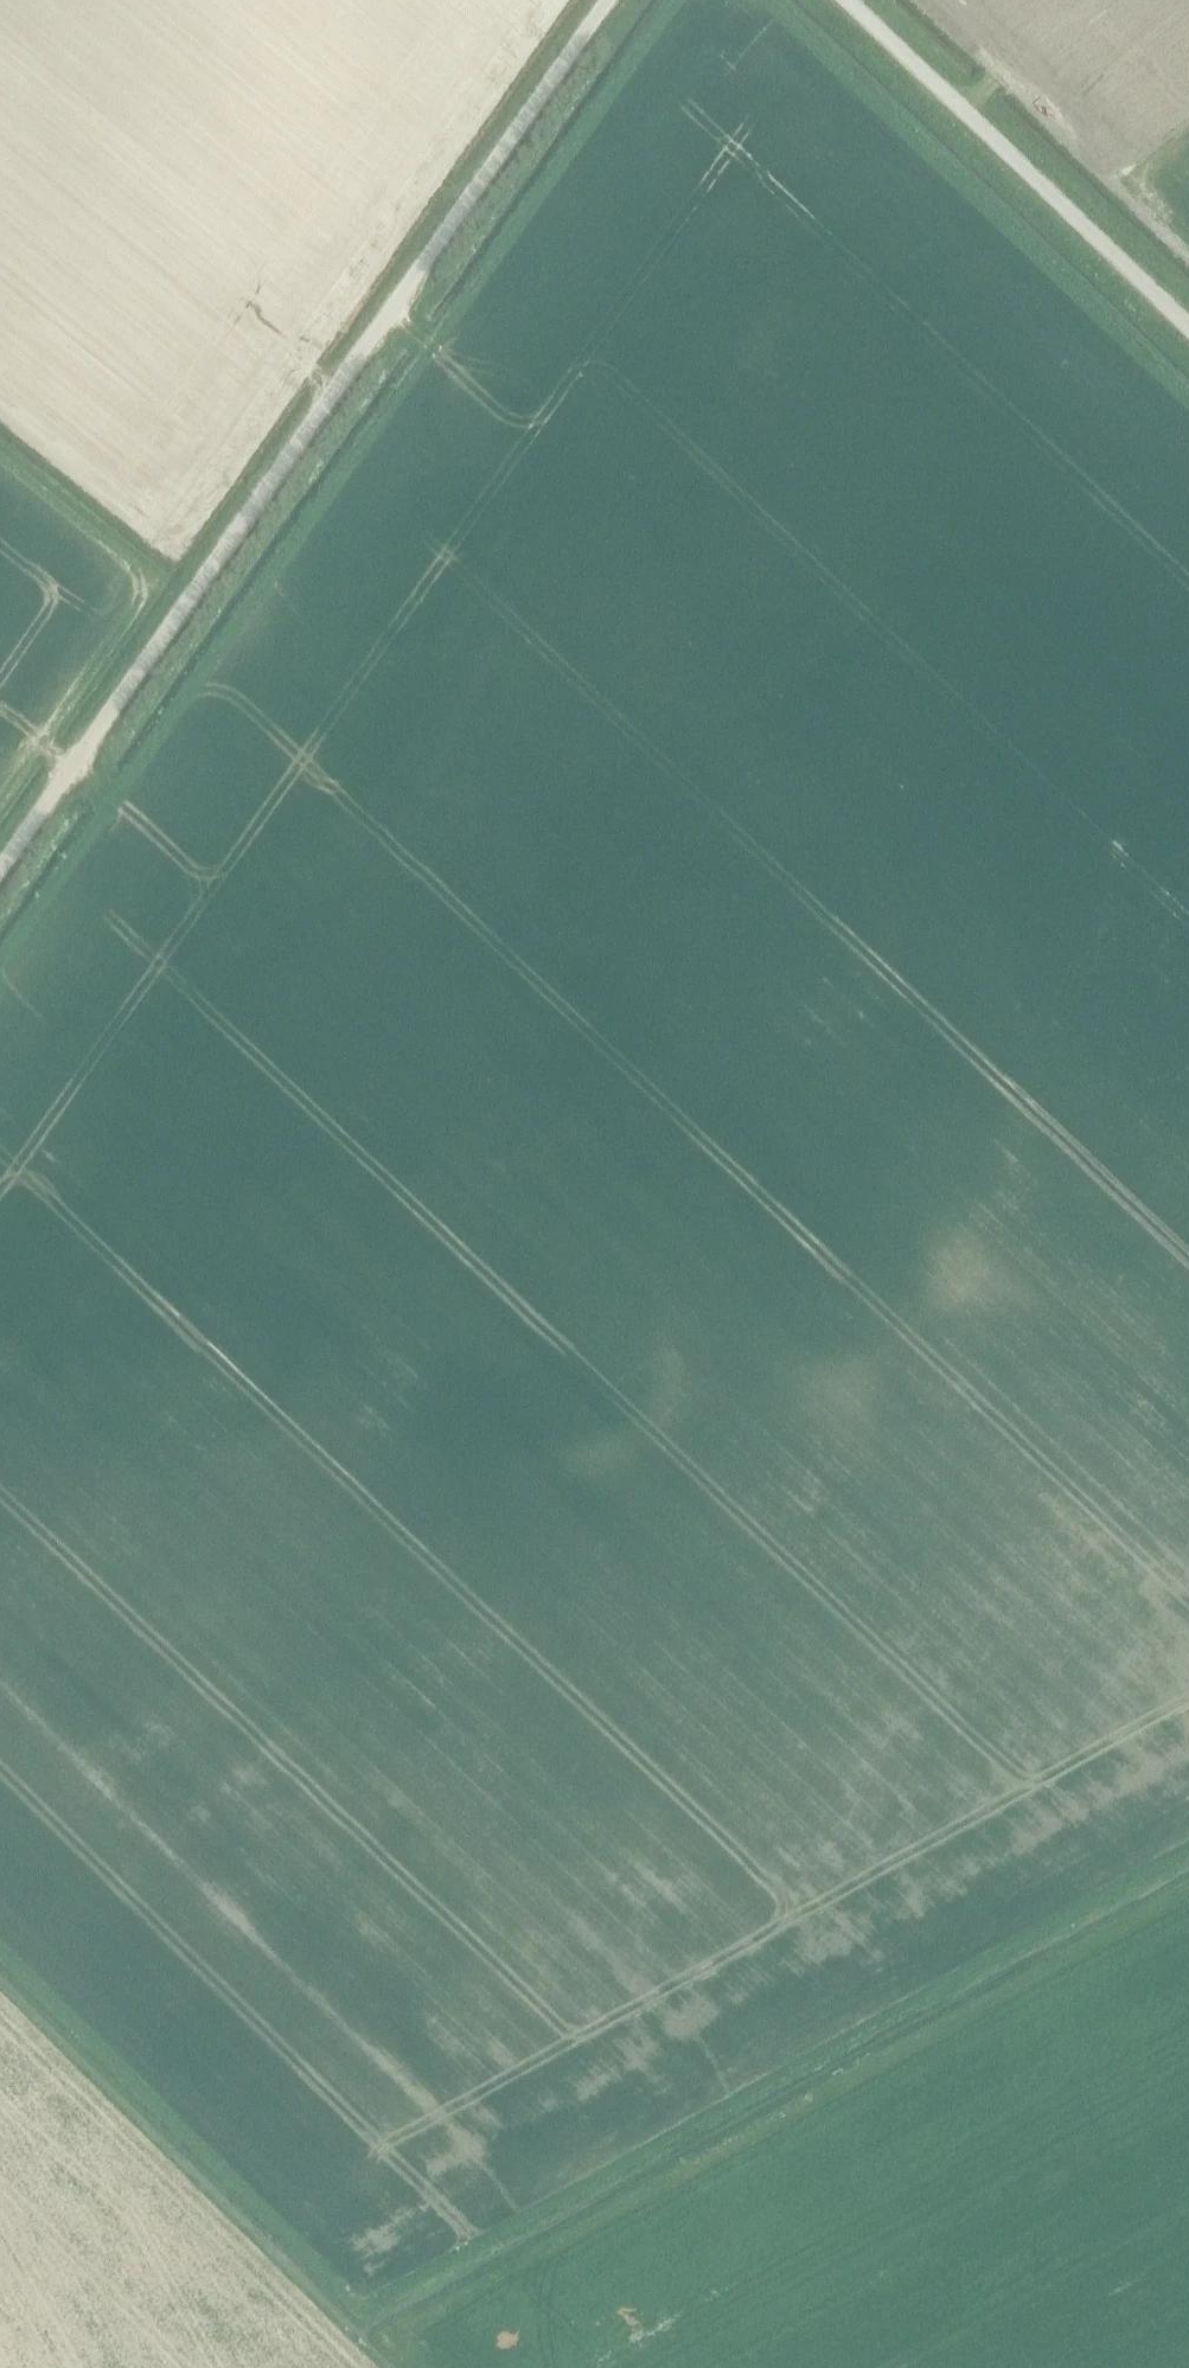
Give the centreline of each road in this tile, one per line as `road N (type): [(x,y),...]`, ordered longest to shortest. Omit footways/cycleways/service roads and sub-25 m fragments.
road 1 (unclassified): [(614,0),(0,873)]
road 2 (unclassified): [(1188,347),(836,0)]

